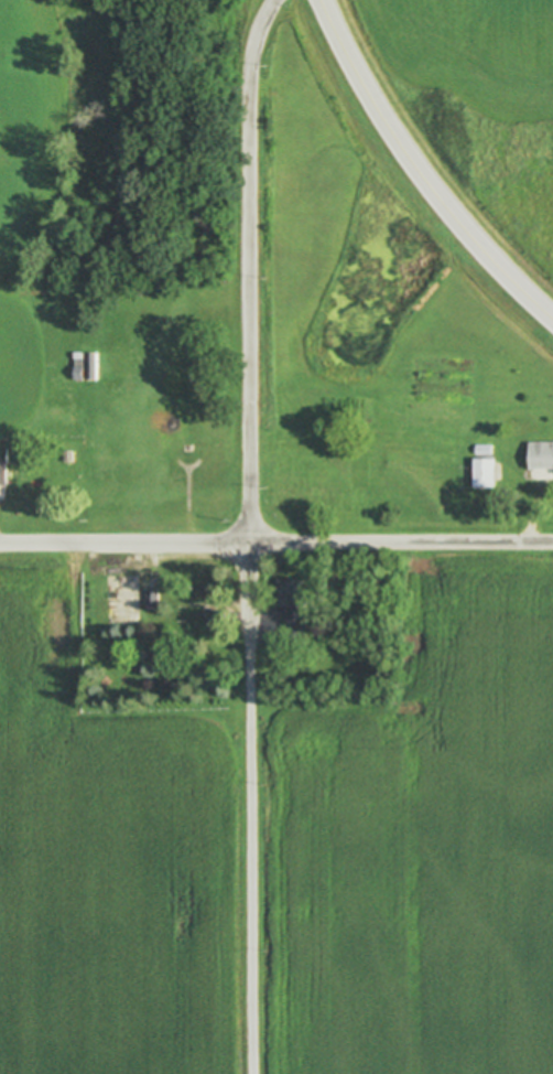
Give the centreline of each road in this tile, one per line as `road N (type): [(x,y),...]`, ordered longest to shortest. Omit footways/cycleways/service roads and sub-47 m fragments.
road 1 (residential): [(252,1073),(246,80),(261,20),(277,0)]
road 2 (tertiary): [(320,0),(383,119),(447,206),(552,316)]
road 3 (residential): [(248,538),(552,538)]
road 4 (residential): [(0,538),(248,538)]

